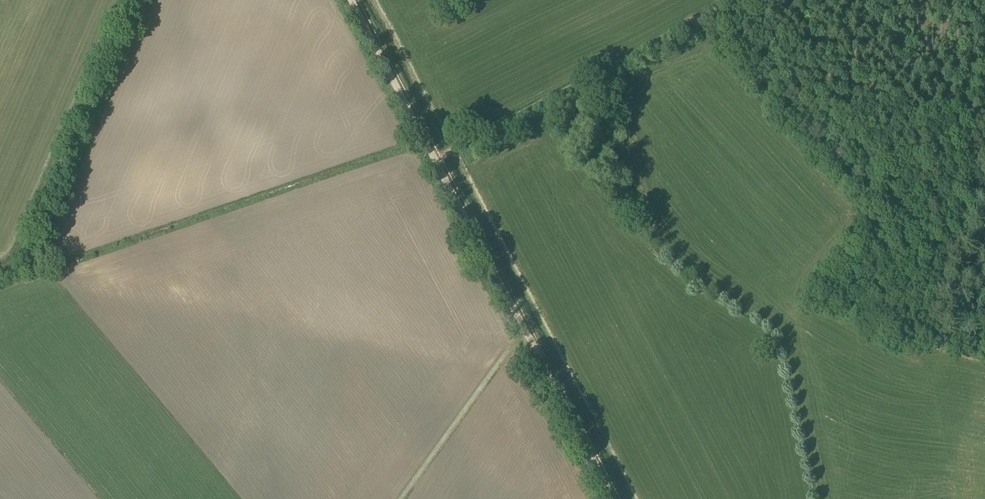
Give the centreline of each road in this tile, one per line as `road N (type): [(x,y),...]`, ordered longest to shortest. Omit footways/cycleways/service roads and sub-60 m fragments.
road 1 (track): [(349,0),(612,498)]
road 2 (track): [(432,160),(727,0)]

